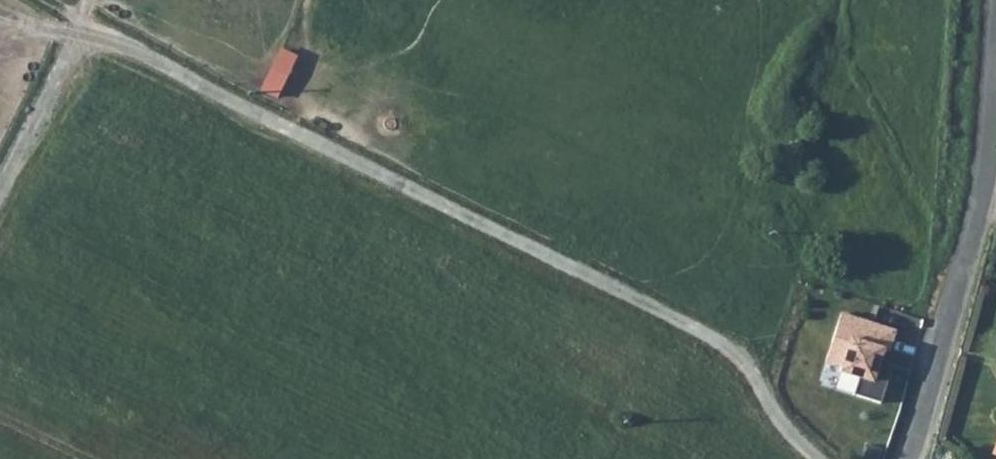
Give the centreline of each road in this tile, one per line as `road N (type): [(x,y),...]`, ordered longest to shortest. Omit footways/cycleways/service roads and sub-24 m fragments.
road 1 (track): [(823,458),(790,427),(748,351),(124,41),(88,40)]
road 2 (residential): [(995,45),(975,230),(905,458)]
road 3 (track): [(88,40),(73,55),(0,214)]

